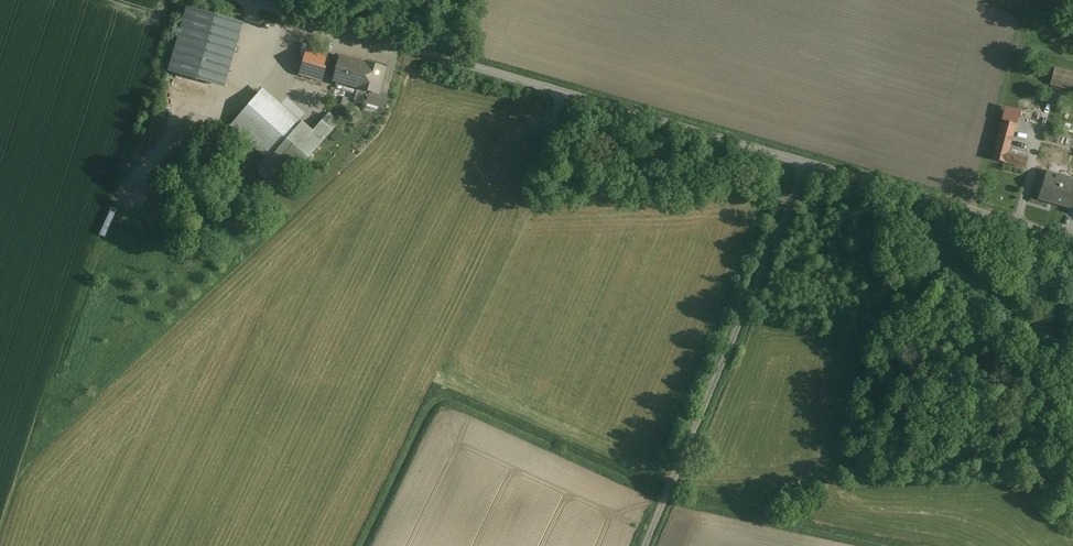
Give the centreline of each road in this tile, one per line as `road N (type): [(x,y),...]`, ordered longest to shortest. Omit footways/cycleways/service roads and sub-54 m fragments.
road 1 (unclassified): [(801,163),(253,0)]
road 2 (unclassified): [(637,545),(801,163)]
road 3 (unclassified): [(1072,243),(801,163)]

